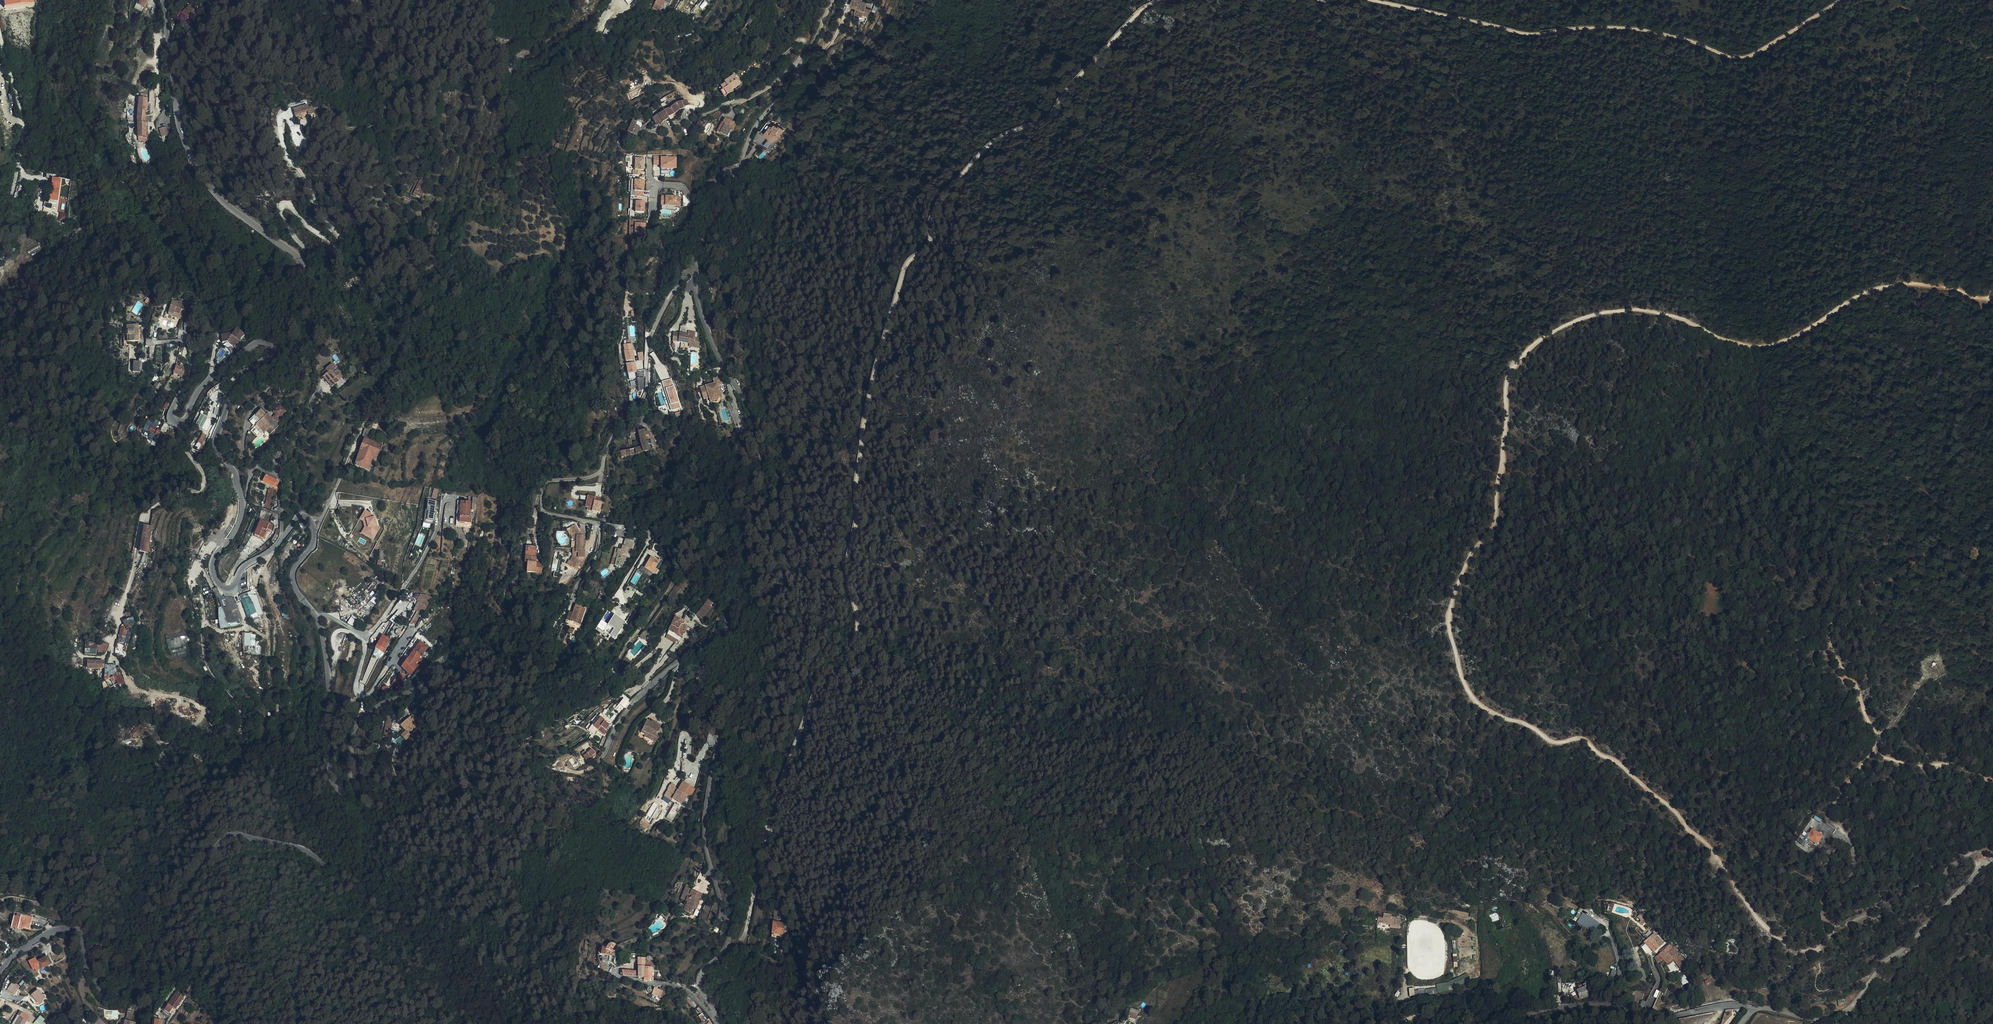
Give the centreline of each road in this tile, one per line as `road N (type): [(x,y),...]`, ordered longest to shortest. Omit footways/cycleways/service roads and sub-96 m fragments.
road 1 (track): [(1992,297),(1949,287),(1882,287),(1792,339),(1760,348),(1650,311),(1621,311),(1556,331),(1507,377),(1498,519),(1469,562),(1449,622),(1479,706),(1555,744),(1579,737),(1618,764),(1714,851),(1740,898),(1786,945),(1818,949),(1837,928),(1961,859),(1992,853)]
road 2 (track): [(1162,0),(1114,39),(1049,118),(1004,136),(978,158),(946,194),(930,224),(931,244),(906,270),(864,427),(848,577),(858,633),(819,686),(773,807),(743,937),(717,959)]
road 3 (unclassified): [(163,0),(190,157),(222,200),(303,266),(188,321),(192,373),(170,413),(178,424),(226,365),(255,345),(272,347),(242,379),(215,440),(243,505),(236,531),(213,562),(215,579),(230,589),(297,517),(311,518),(315,531)]
road 4 (residential): [(697,270),(705,328),(755,421),(763,473),(738,585),(746,608),(715,699),(705,843),(729,935),(700,984),(715,1016)]
road 5 (unclassified): [(1472,1023),(1589,1003),(1663,1017),(1740,1005),(1806,1018),(1837,1015),(1992,858)]
road 6 (track): [(1842,0),(1740,59),(1627,29),(1526,35),(1370,0)]
road 7 (residential): [(0,973),(19,951),(65,929),(86,943),(99,983),(119,991),(227,839),(293,846),(327,864),(360,864)]
road 8 (track): [(1992,541),(1916,559),(1834,615),(1828,634),(1882,736),(1873,750),(1992,778)]
road 9 (residential): [(697,270),(682,277),(655,327),(645,396),(617,432),(601,472),(553,481),(542,492),(548,514),(601,523)]
road 10 (unclassified): [(315,531),(293,579),(324,642),(329,768),(365,824),(360,864)]
road 11 (track): [(372,0),(384,114),(362,130),(329,124),(314,133),(340,164),(409,200)]
road 12 (track): [(195,461),(204,486),(165,499),(143,517),(110,658)]
road 13 (track): [(1873,750),(1830,809),(1855,860),(1845,885),(1822,905),(1837,928)]
road 14 (residential): [(833,0),(795,79),(752,133),(739,172)]
road 15 (residential): [(610,970),(677,988),(715,1016)]

